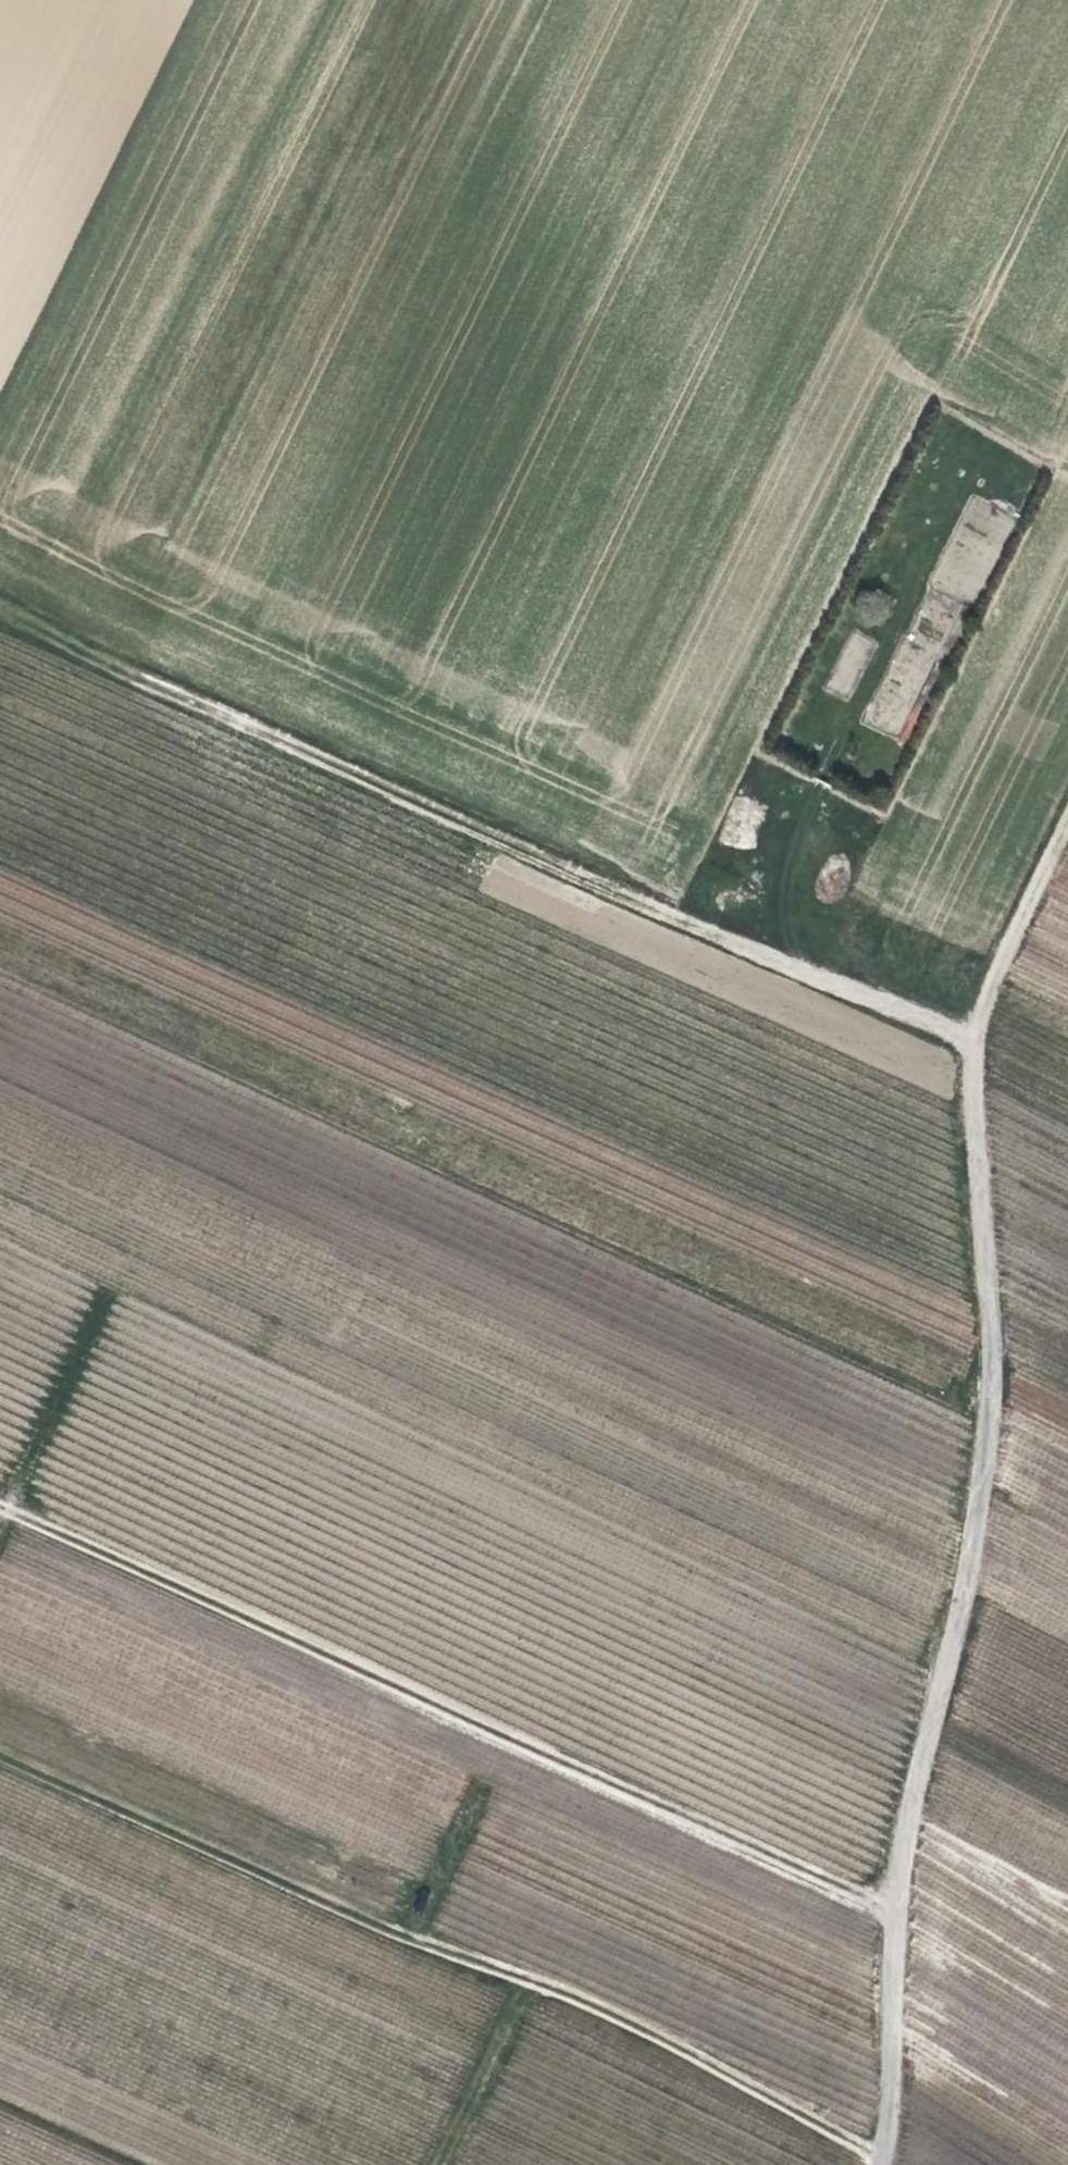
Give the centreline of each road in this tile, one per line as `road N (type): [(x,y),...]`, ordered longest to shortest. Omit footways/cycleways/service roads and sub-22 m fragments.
road 1 (track): [(965,1008),(989,1398),(970,1548),(883,1911),(893,2109),(874,2164)]
road 2 (track): [(965,1008),(0,581)]
road 3 (track): [(1067,807),(965,1008)]

